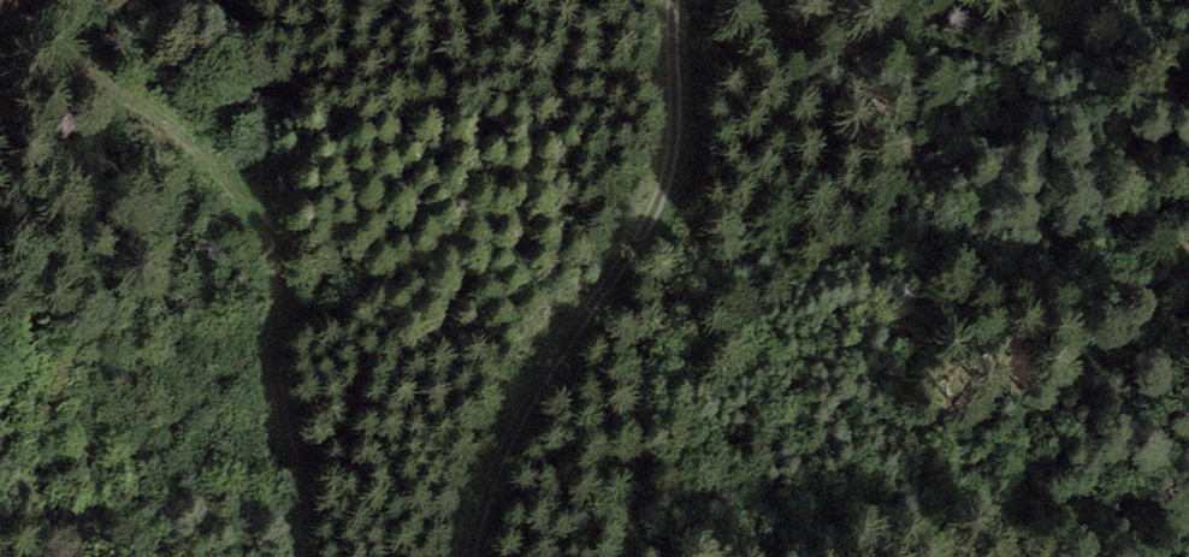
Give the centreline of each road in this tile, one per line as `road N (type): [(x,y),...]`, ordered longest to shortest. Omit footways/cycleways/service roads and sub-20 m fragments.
road 1 (track): [(313,556),(284,404),(275,259),(265,231),(211,156),(89,72),(21,0)]
road 2 (track): [(467,556),(471,524),(555,336),(671,185),(675,0)]

